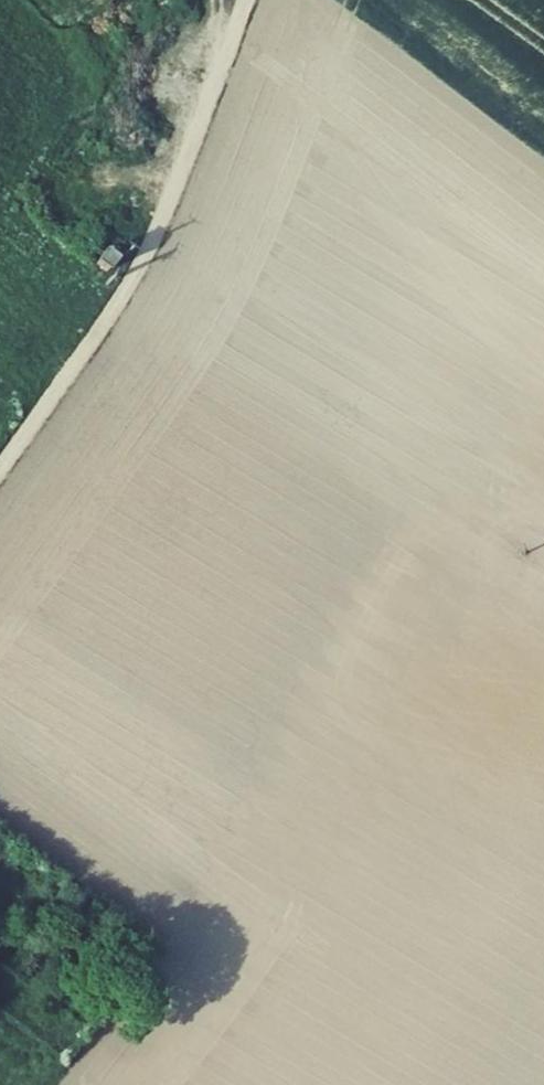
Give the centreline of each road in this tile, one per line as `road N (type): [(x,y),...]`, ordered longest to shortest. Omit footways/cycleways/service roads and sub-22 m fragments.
road 1 (track): [(379,0),(543,130)]

